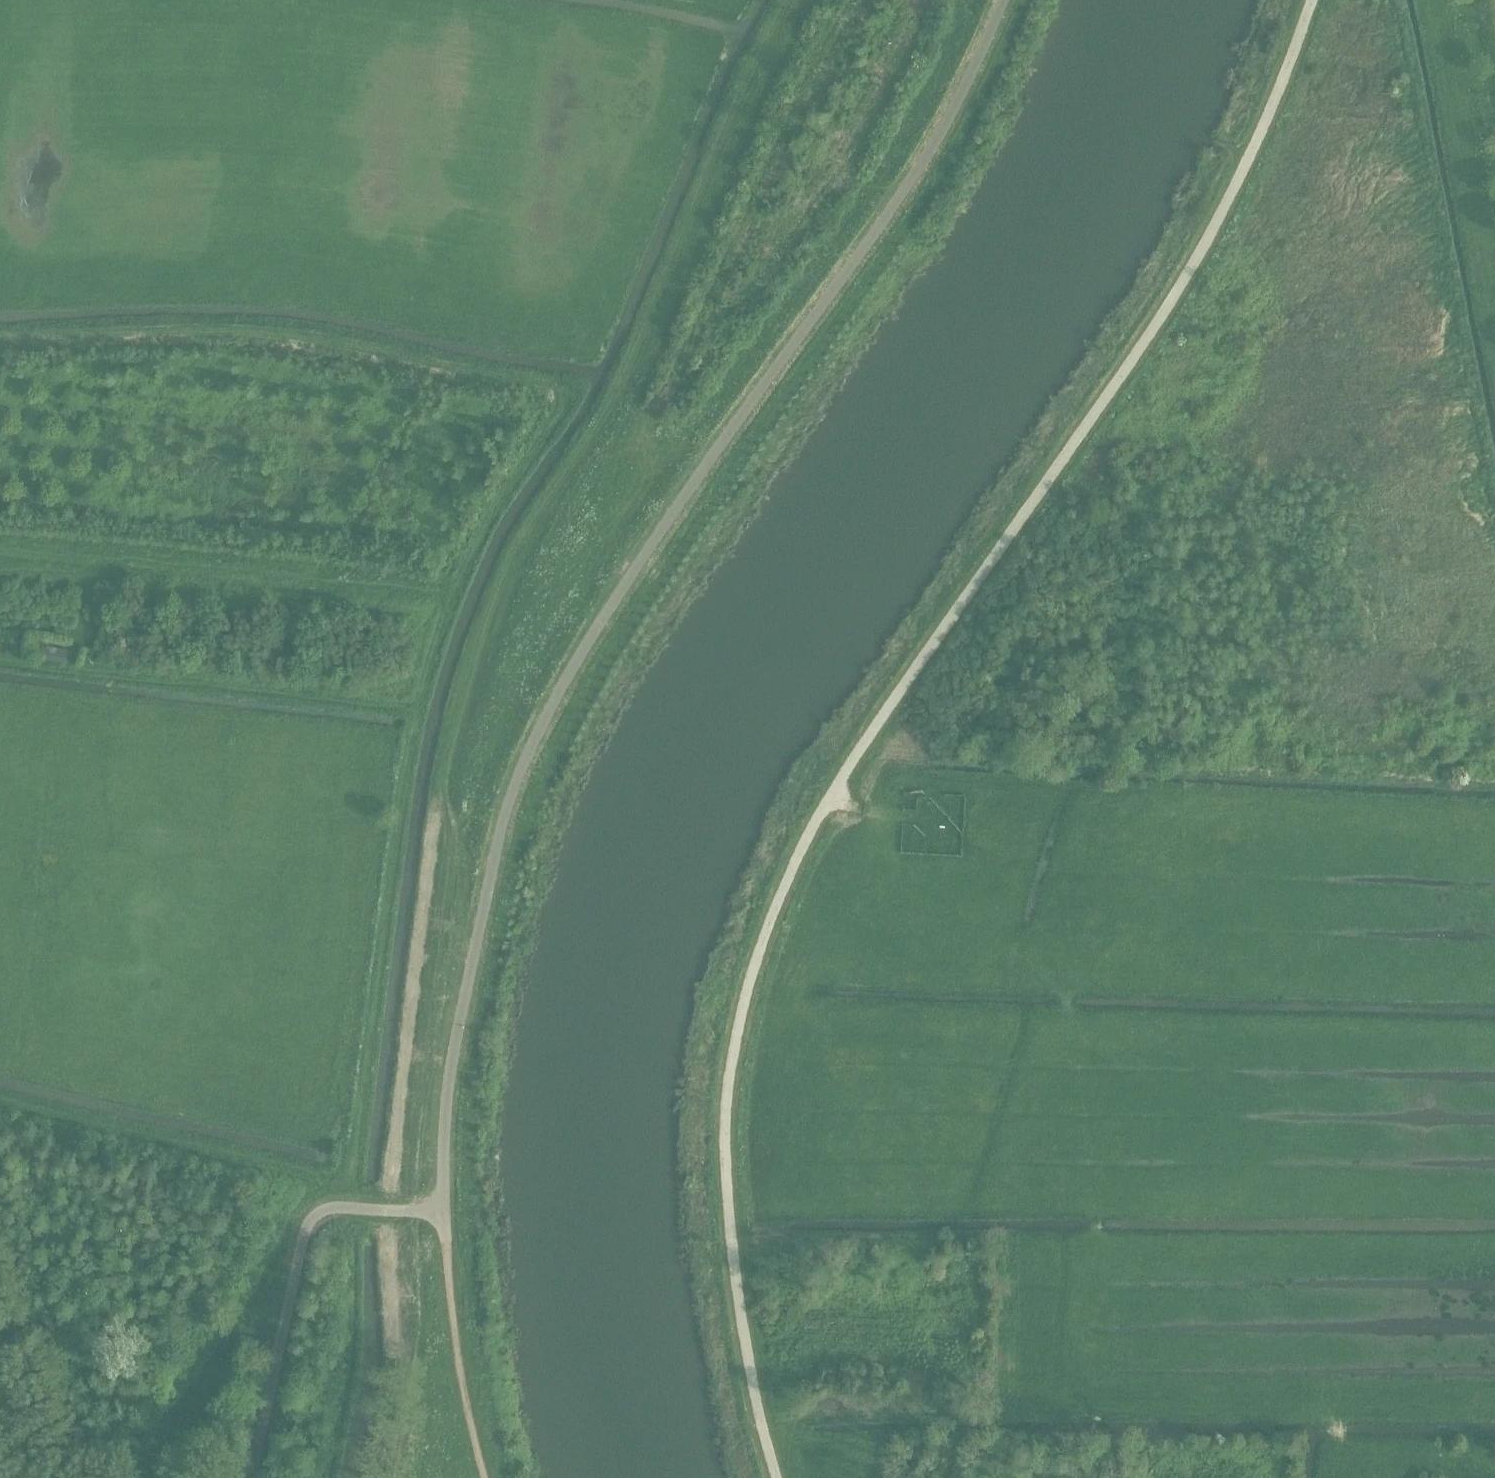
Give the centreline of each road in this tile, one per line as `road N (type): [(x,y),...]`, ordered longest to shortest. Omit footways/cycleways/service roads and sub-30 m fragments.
road 1 (track): [(782,1477),(746,1319),(730,1141),(745,1010),(764,950),(861,756),(1197,266),(1235,199),(1318,0)]
road 2 (track): [(350,1207),(414,702),(0,661)]

